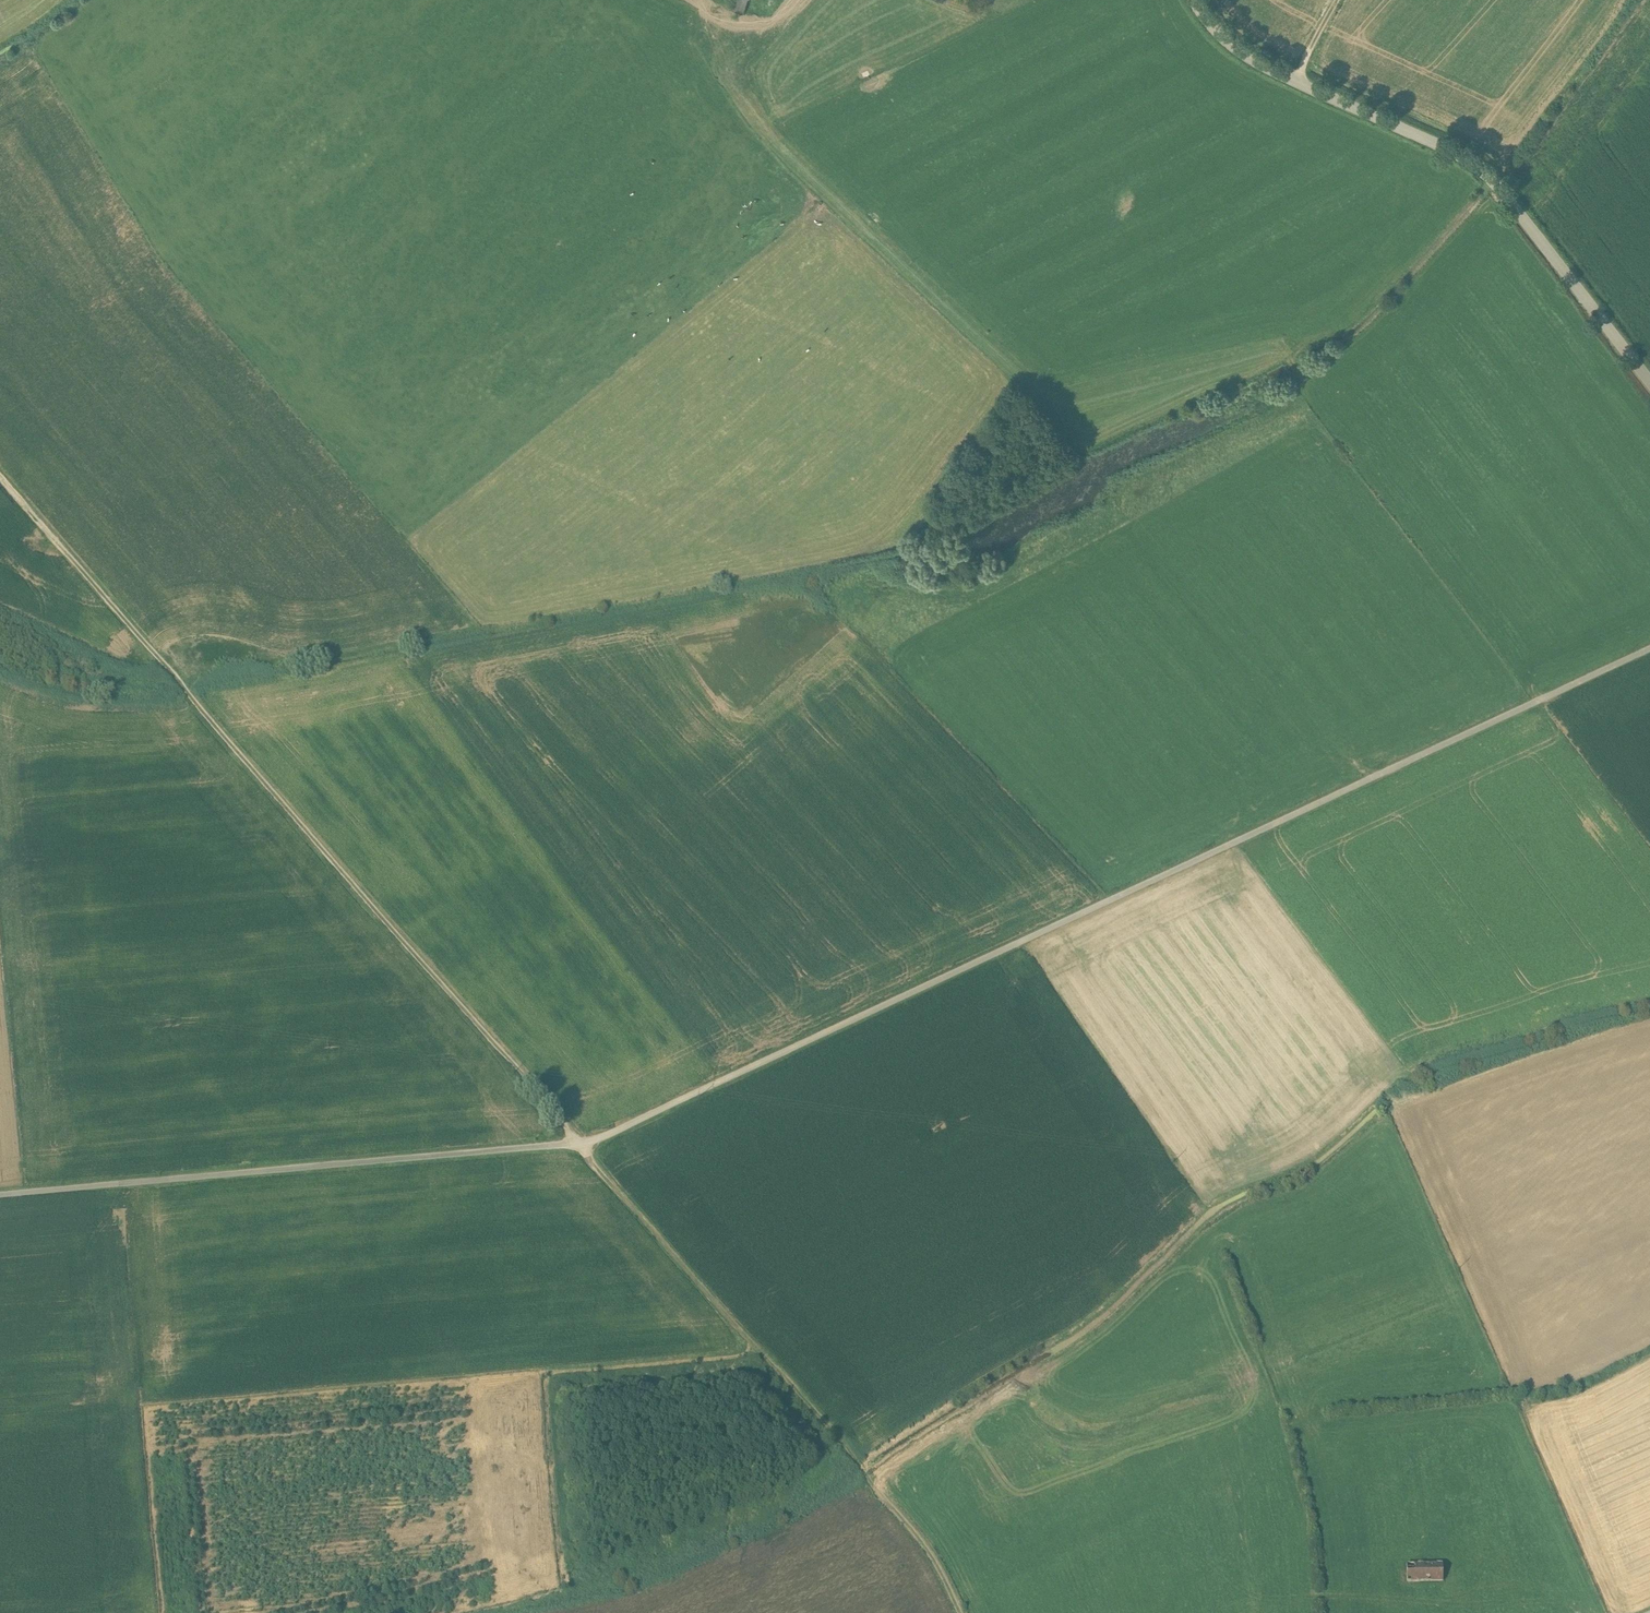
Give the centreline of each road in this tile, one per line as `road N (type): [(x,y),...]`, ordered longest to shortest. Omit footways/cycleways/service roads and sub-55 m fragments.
road 1 (unclassified): [(0,1195),(602,1137),(1649,645)]
road 2 (track): [(577,1142),(0,482)]
road 3 (tertiary): [(1649,382),(1461,153),(1236,47),(1195,0)]
road 4 (track): [(868,1478),(938,1559),(962,1612)]

